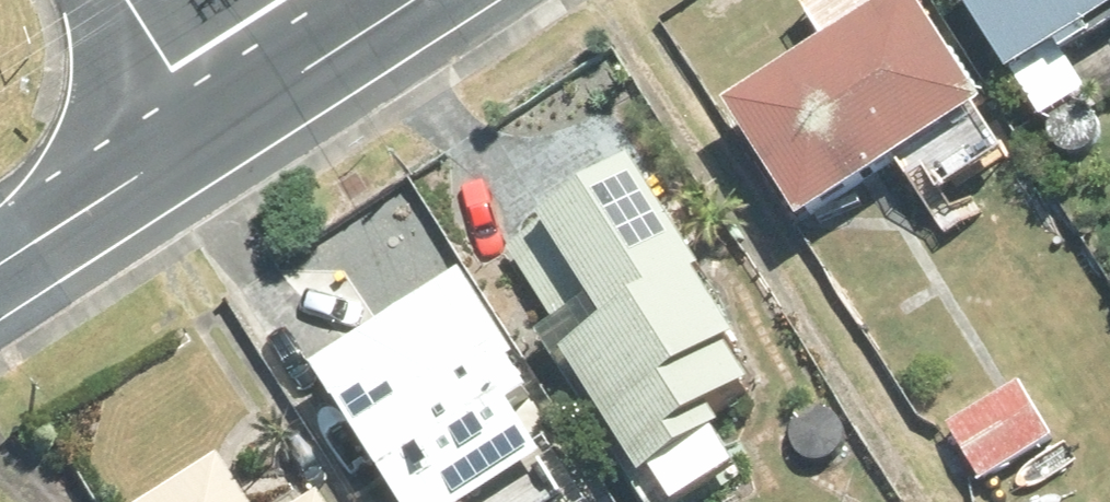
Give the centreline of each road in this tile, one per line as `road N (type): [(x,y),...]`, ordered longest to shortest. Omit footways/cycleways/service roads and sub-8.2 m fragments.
road 1 (secondary): [(0,265),(219,125)]
road 2 (secondary): [(219,125),(413,0)]
road 3 (residential): [(136,0),(219,125)]

